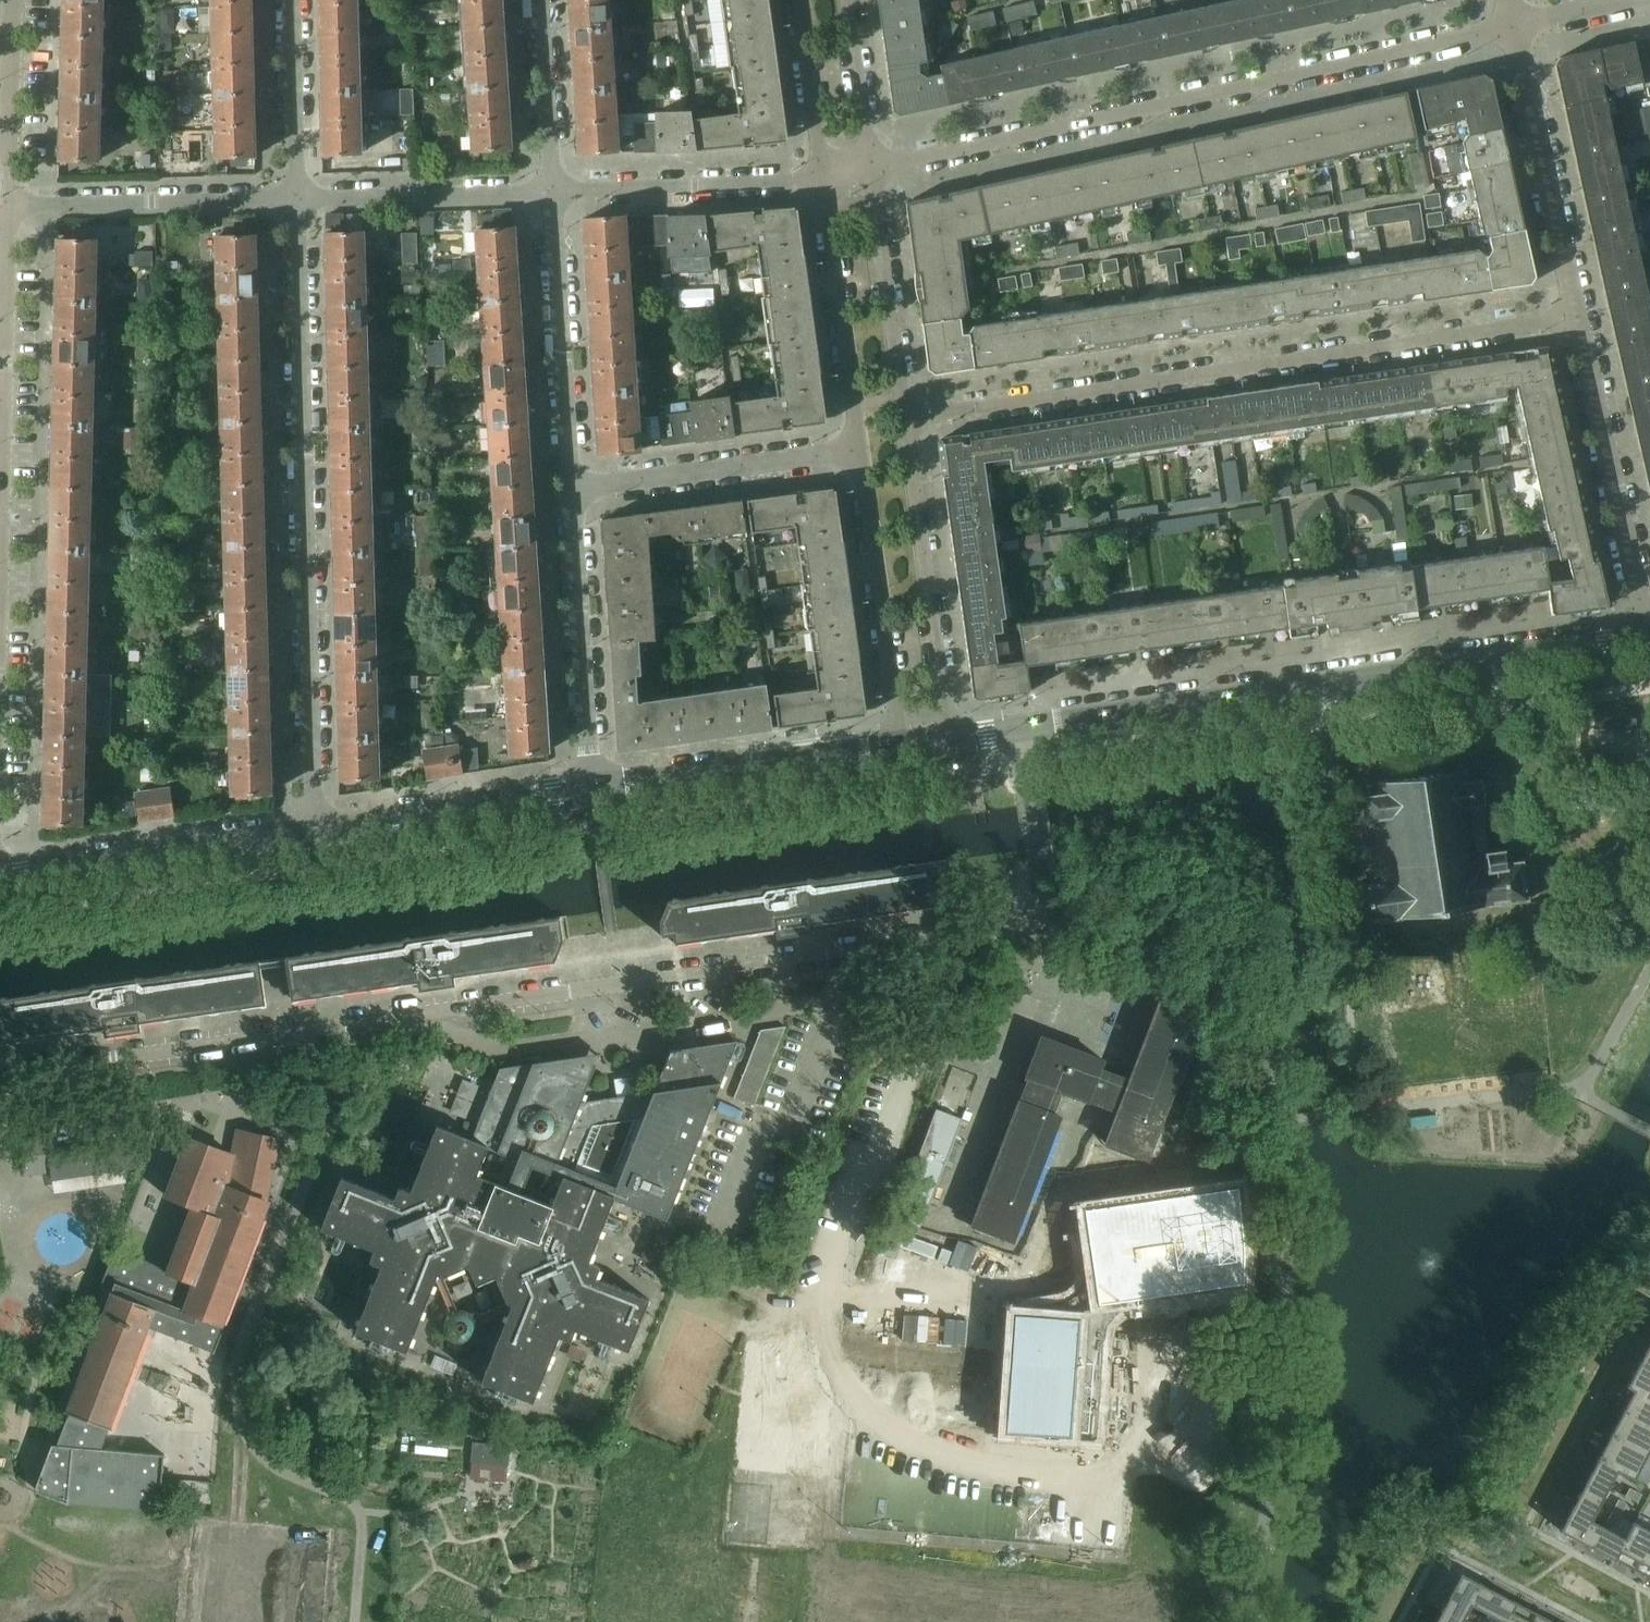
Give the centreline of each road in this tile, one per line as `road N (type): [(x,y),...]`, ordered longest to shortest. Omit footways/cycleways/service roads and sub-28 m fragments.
road 1 (residential): [(1021,730),(1041,911),(1018,926),(0,1077)]
road 2 (residential): [(908,415),(1575,317)]
road 3 (residential): [(1511,26),(874,166)]
road 4 (residential): [(292,199),(304,837)]
road 5 (residential): [(1644,640),(1021,730)]
road 6 (residential): [(0,584),(5,206)]
road 7 (residential): [(1644,640),(1575,317)]
road 8 (residential): [(948,740),(908,415)]
road 9 (residential): [(895,747),(590,791)]
road 10 (residential): [(304,837),(0,881)]
road 11 (residential): [(590,791),(574,487)]
road 12 (residential): [(856,449),(895,747)]
road 13 (residential): [(1575,317),(1511,26)]
road 14 (residential): [(574,487),(550,193)]
road 15 (residential): [(590,791),(304,837)]
road 16 (residential): [(292,199),(5,206)]
road 17 (residential): [(574,487),(856,449)]
road 18 (residential): [(817,176),(856,449)]
road 19 (residential): [(817,176),(550,193)]
road 20 (residential): [(550,193),(292,199)]
road 21 (residential): [(908,415),(874,166)]
road 22 (residential): [(5,206),(12,0)]
road 23 (residential): [(289,0),(292,199)]
road 24 (residential): [(550,193),(536,0)]
road 25 (residential): [(792,0),(817,176)]
road 26 (residential): [(874,166),(851,0)]
road 27 (residential): [(1631,0),(1511,26)]

